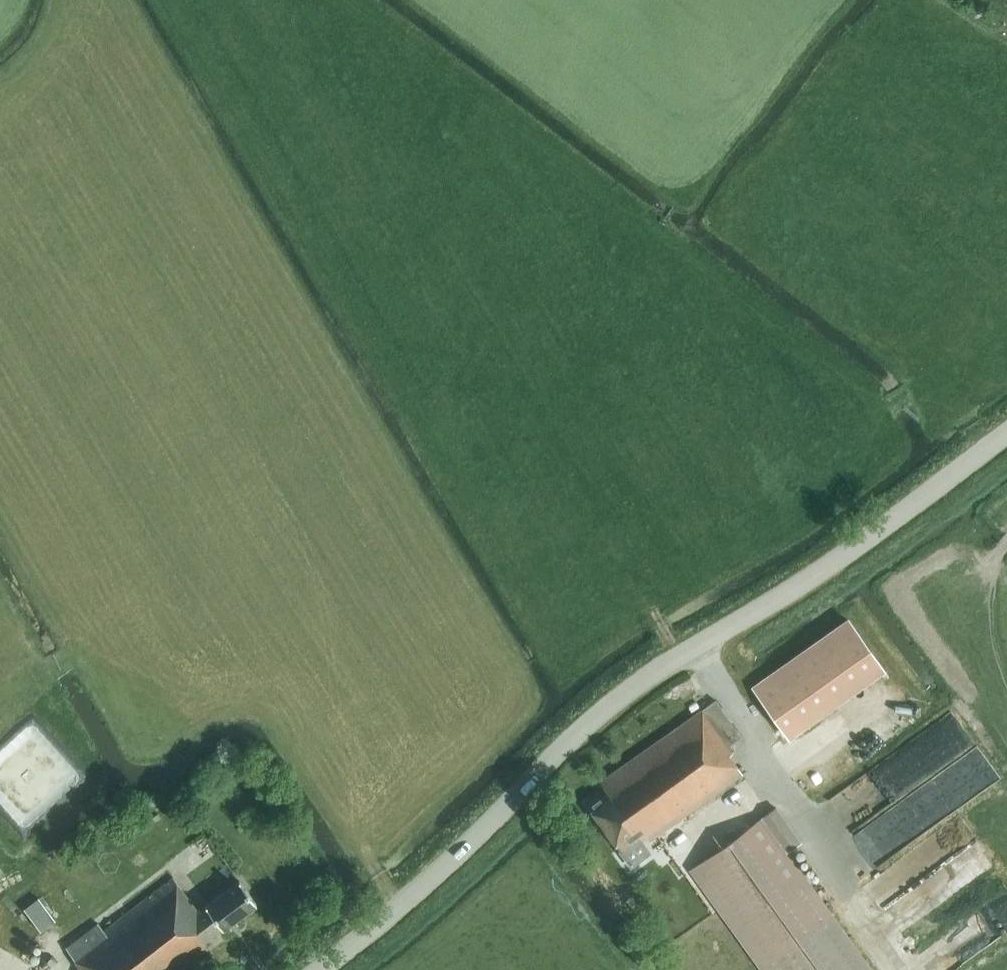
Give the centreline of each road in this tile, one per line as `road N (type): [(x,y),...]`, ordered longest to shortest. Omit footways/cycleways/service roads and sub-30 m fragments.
road 1 (tertiary): [(320,969),(616,702),(844,556),(1006,434)]

